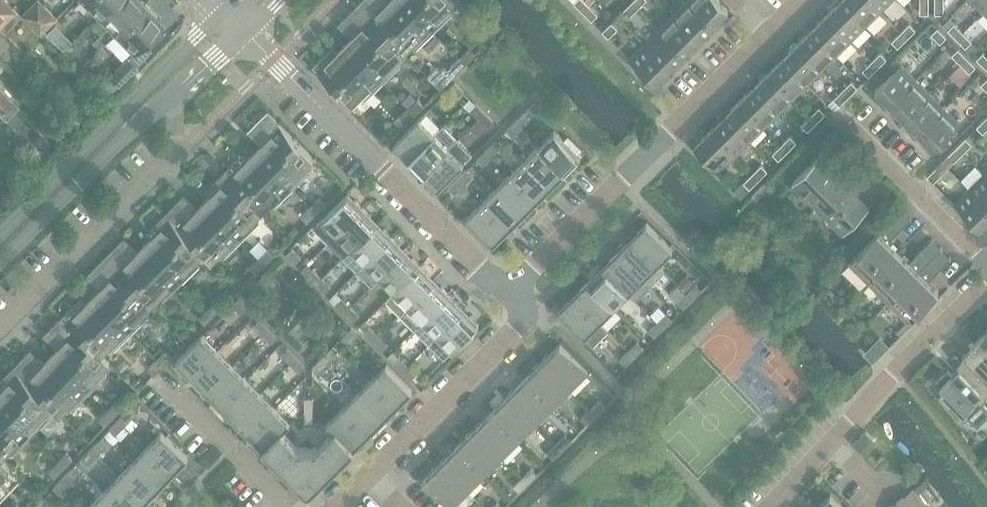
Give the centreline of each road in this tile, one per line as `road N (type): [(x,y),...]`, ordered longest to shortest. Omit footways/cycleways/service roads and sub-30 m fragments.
road 1 (residential): [(509,293),(241,31)]
road 2 (residential): [(509,293),(768,33)]
road 3 (tertiary): [(223,11),(0,236)]
road 4 (residential): [(0,328),(180,145),(178,93)]
road 5 (residential): [(338,506),(524,321),(509,293)]
road 6 (tertiary): [(0,265),(178,93)]
road 7 (residential): [(831,443),(986,283)]
road 8 (residential): [(986,263),(837,112)]
road 9 (residential): [(292,506),(159,374)]

